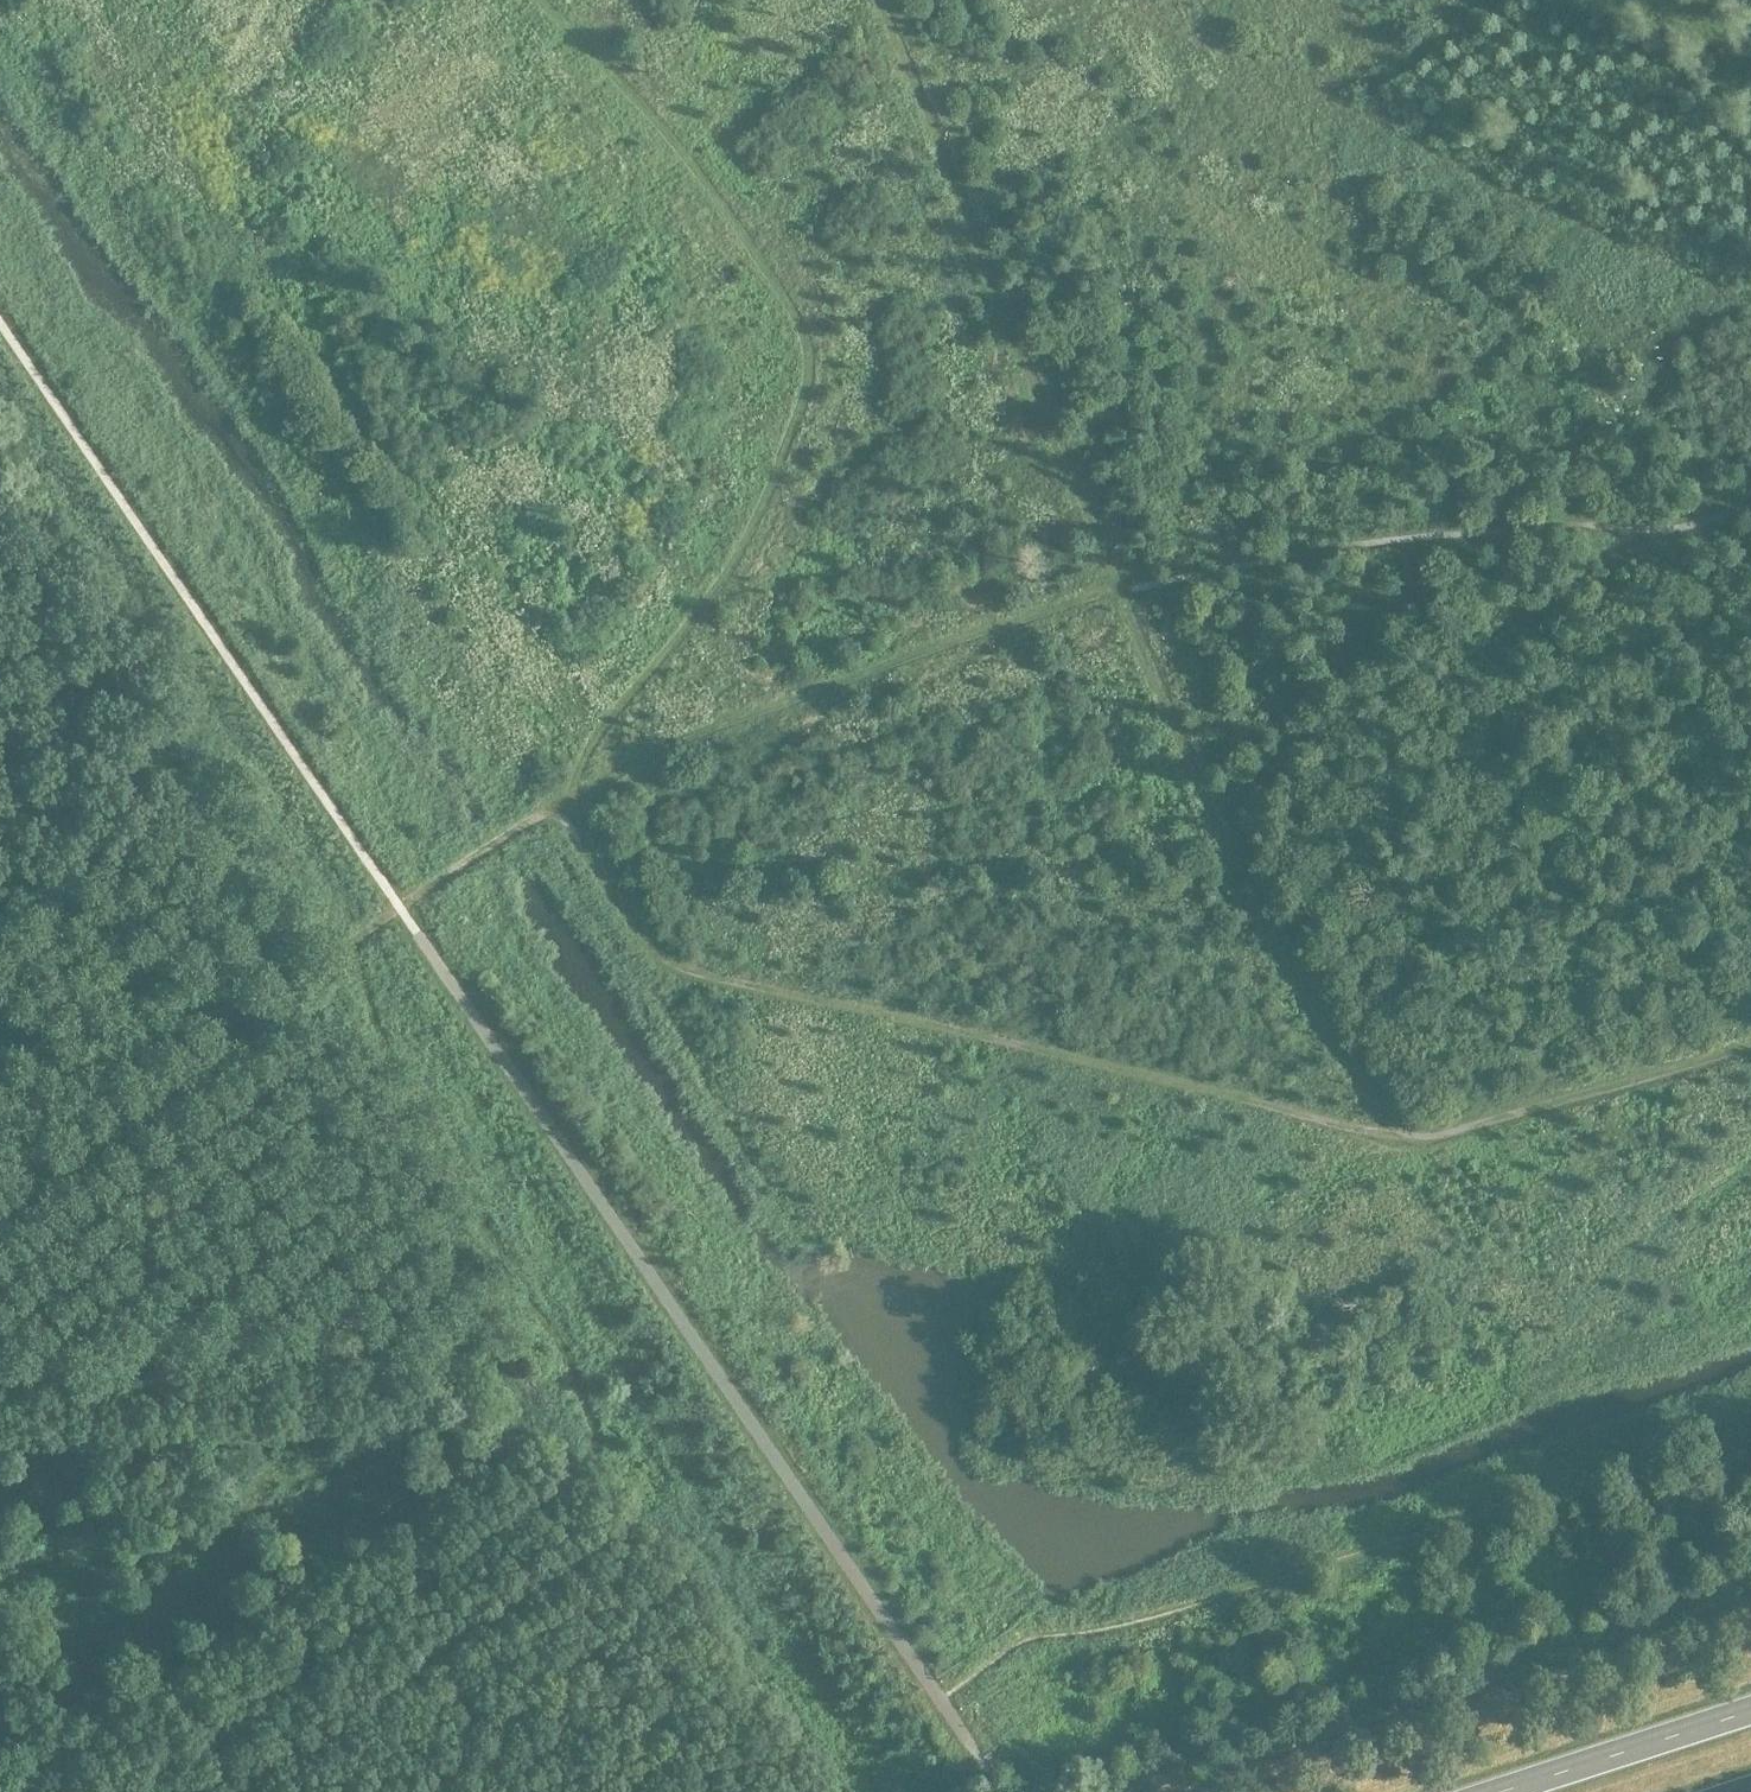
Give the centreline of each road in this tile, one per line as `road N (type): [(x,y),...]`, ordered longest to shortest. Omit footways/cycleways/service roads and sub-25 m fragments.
road 1 (trunk): [(1750,1712),(1508,1791)]

